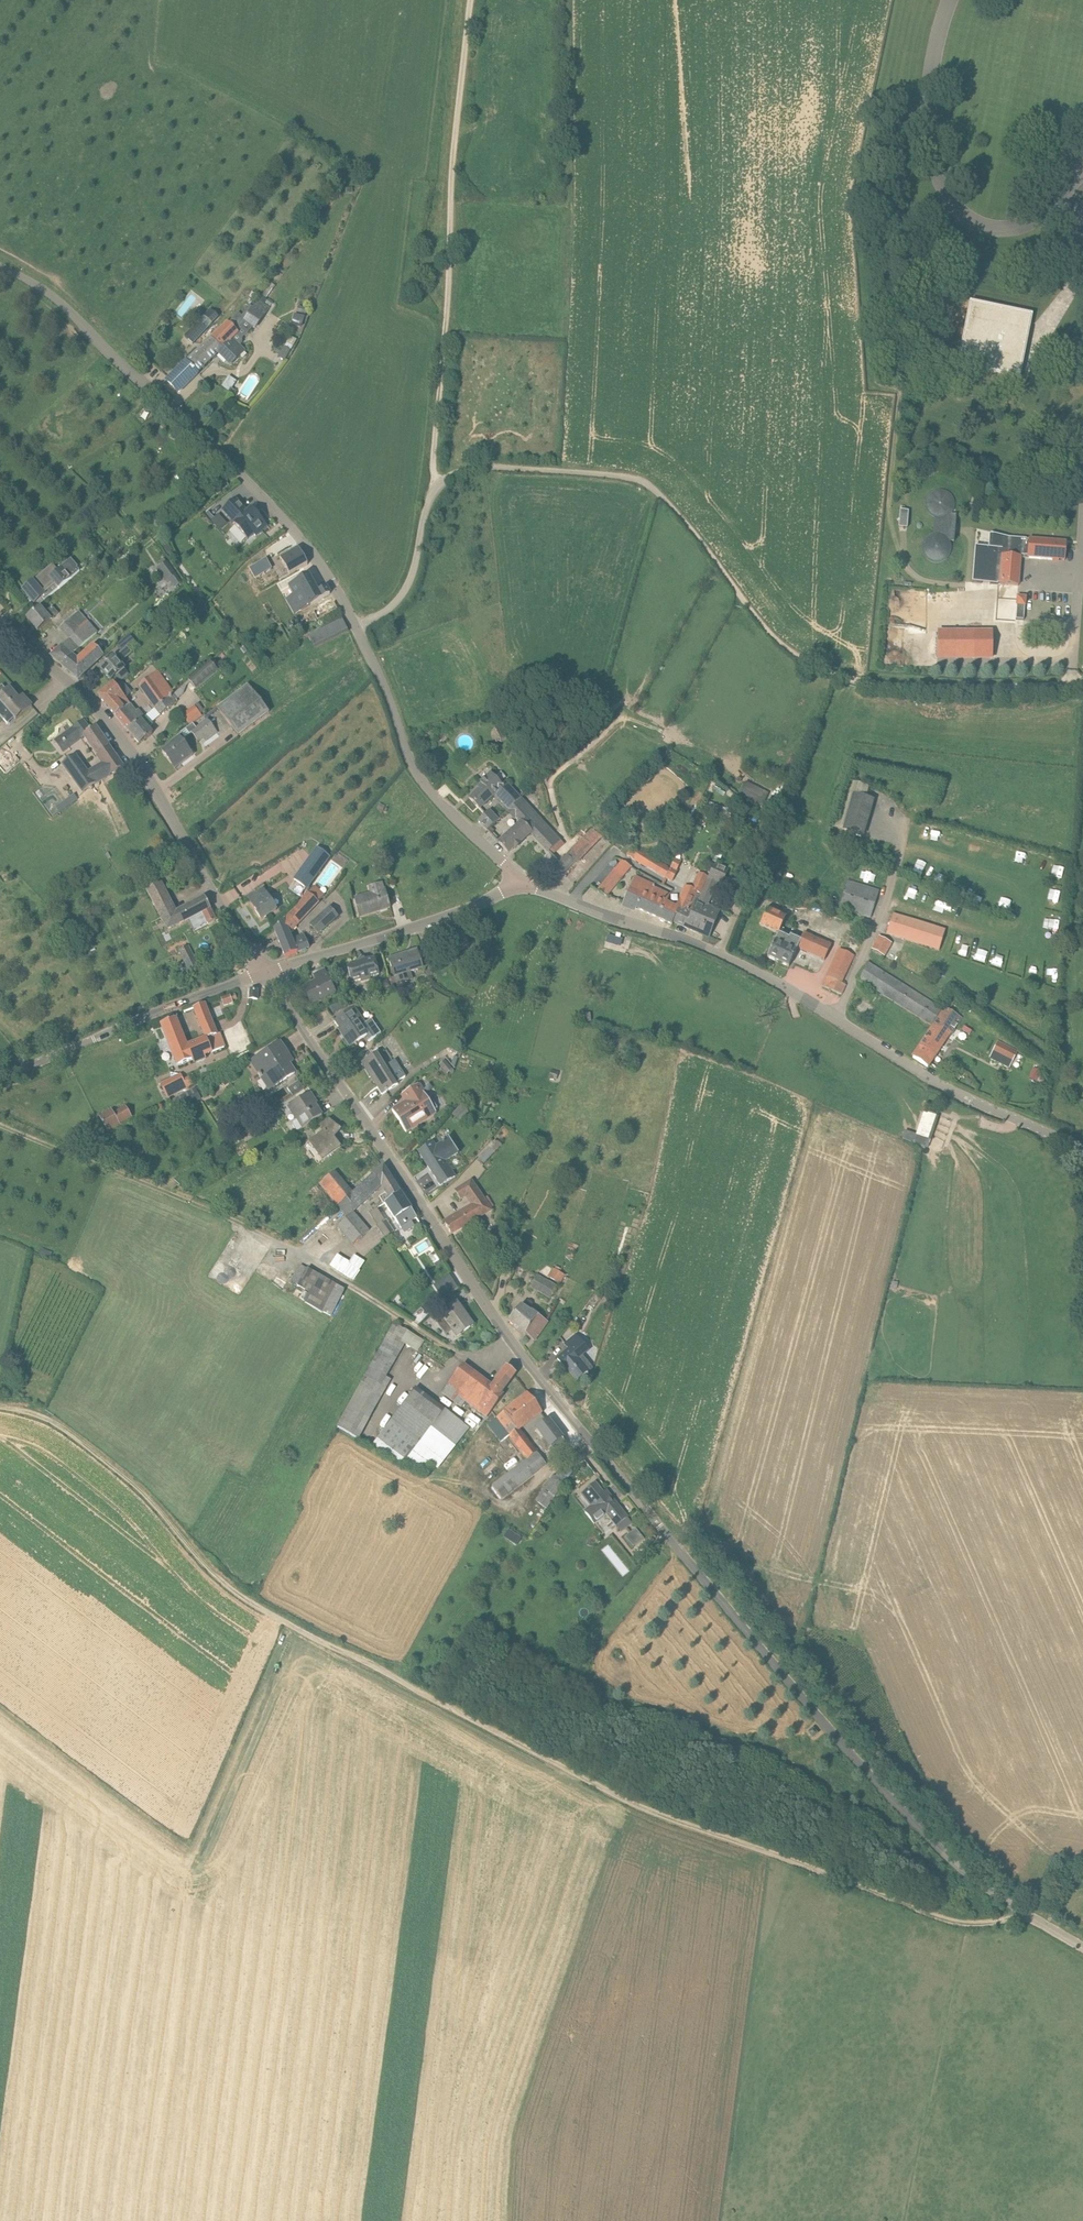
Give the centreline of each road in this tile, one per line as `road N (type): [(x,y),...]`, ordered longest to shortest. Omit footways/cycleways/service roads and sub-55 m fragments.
road 1 (unclassified): [(1082,1947),(951,1859),(779,1670),(513,1344),(265,972)]
road 2 (track): [(0,1406),(70,1432),(137,1486),(198,1557),(255,1605),(623,1799),(950,1920),(1026,1914)]
road 3 (track): [(0,1123),(235,1220),(465,1356),(513,1344)]
road 4 (unclassified): [(356,625),(294,530),(216,449),(53,296),(0,266)]
road 5 (track): [(470,0),(435,489)]
road 6 (unclassified): [(265,972),(127,746),(68,681),(0,628)]
road 7 (track): [(1082,680),(908,687),(838,674),(773,637),(704,545)]
road 8 (unclassified): [(356,625),(402,594),(428,499),(465,468),(629,476),(655,489)]
road 9 (unclassified): [(520,877),(724,956),(833,1017)]
road 10 (unclassified): [(520,877),(418,774),(356,625)]
road 11 (unclassified): [(0,1078),(265,972)]
road 12 (unclassified): [(833,1017),(949,1089),(1082,1148)]
road 13 (unclassified): [(265,972),(460,911),(520,877)]
road 14 (residential): [(833,1017),(892,888),(901,836),(881,807)]

